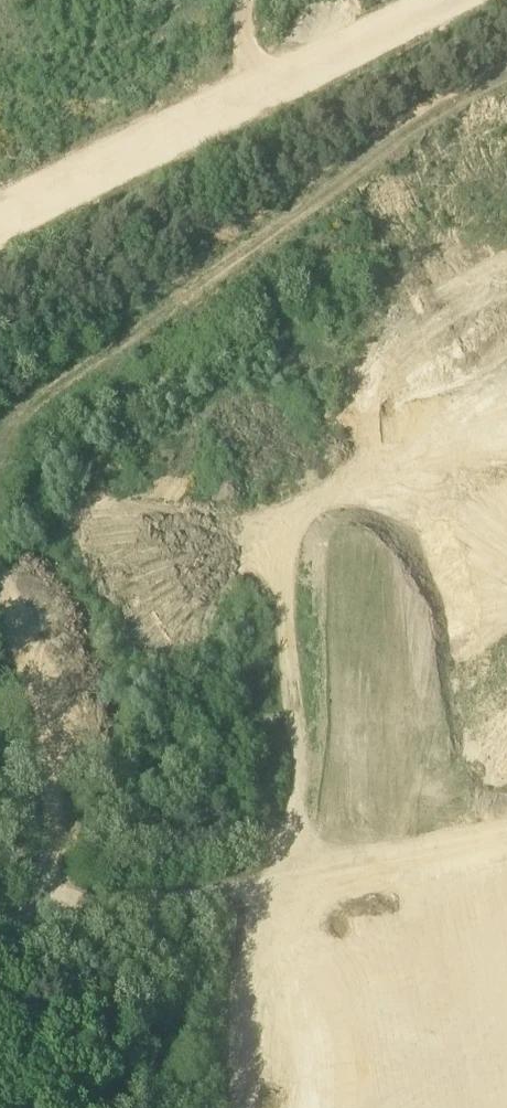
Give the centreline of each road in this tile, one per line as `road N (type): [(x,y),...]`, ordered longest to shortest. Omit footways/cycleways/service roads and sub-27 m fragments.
road 1 (track): [(450,0),(0,228)]

